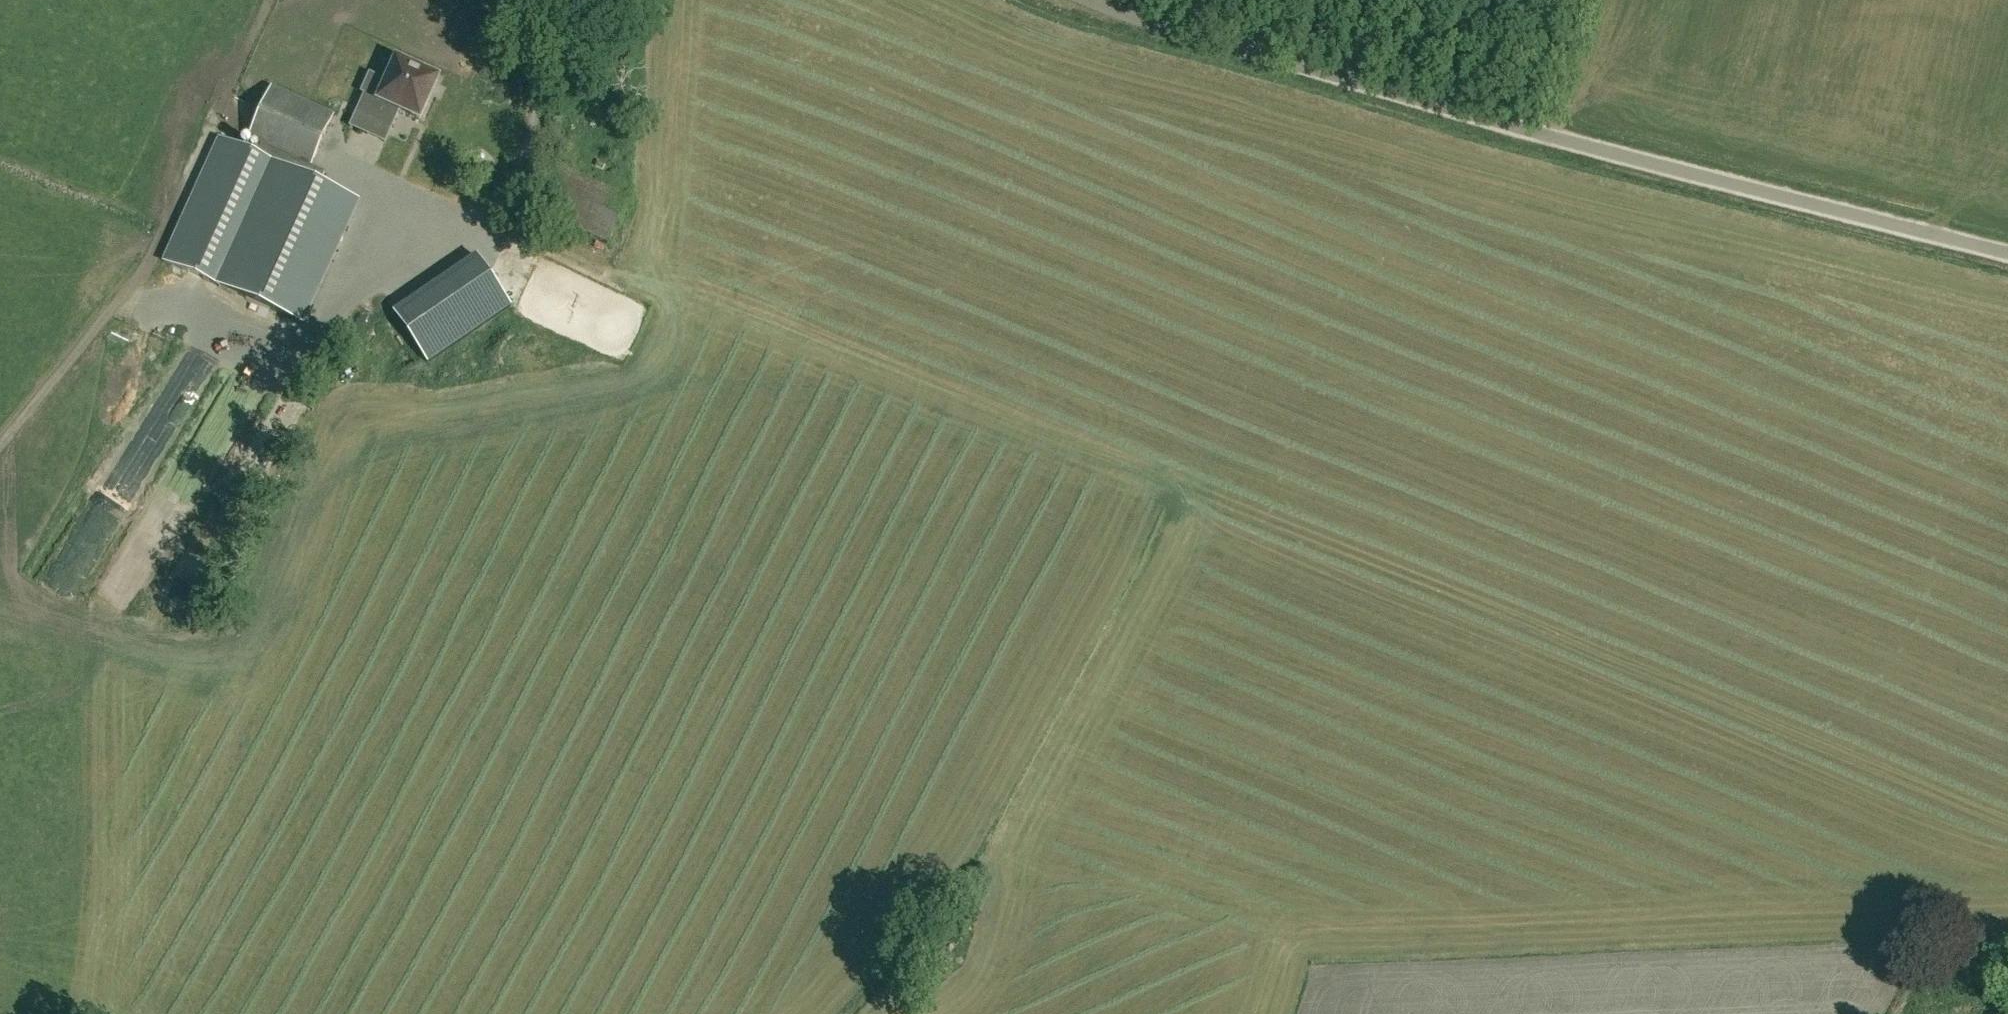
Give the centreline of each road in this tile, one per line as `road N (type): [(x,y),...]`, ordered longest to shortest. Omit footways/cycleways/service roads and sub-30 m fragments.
road 1 (unclassified): [(2007,253),(1577,143),(1098,0)]
road 2 (track): [(617,272),(492,217)]

